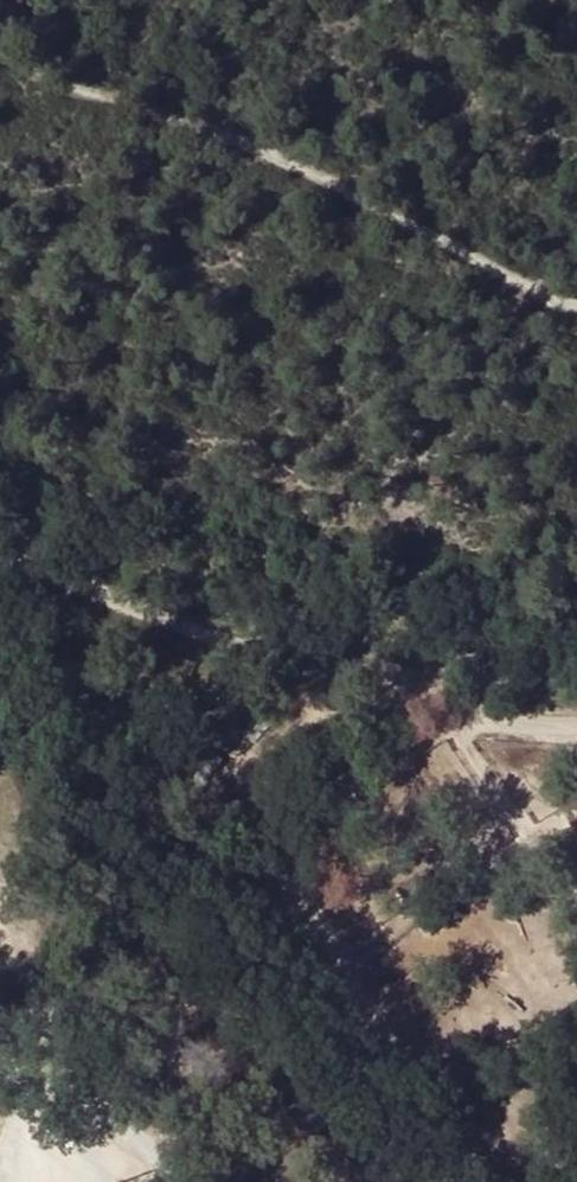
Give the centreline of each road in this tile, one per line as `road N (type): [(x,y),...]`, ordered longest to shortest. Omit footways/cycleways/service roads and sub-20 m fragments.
road 1 (track): [(576,304),(554,301),(293,165),(0,56)]
road 2 (unclassified): [(0,549),(178,621),(499,729),(576,729)]
road 3 (unclassified): [(0,1062),(118,1118),(172,1181)]

